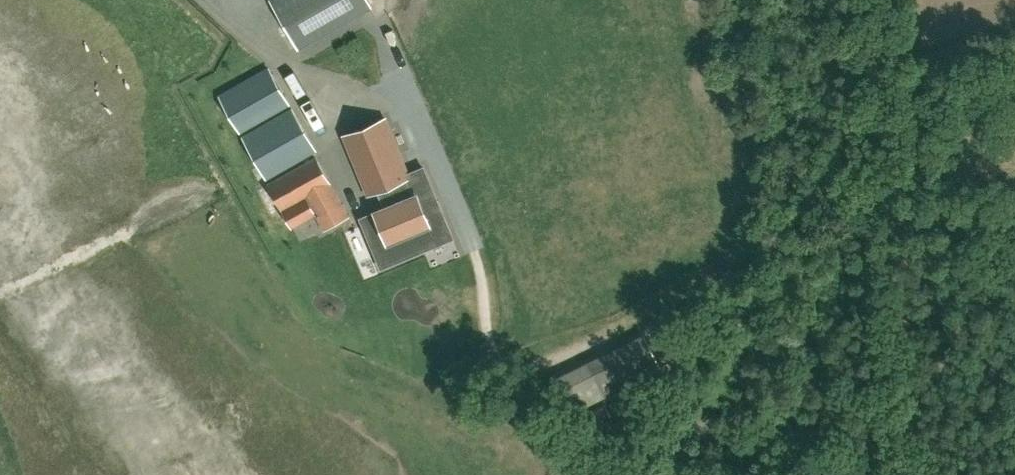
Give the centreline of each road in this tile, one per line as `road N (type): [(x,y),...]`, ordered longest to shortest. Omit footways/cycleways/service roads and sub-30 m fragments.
road 1 (unclassified): [(204,0),(281,60),(394,108),(508,397),(536,434),(582,459)]
road 2 (track): [(848,0),(857,132),(896,231),(907,474)]
road 3 (track): [(896,231),(770,246),(644,312),(497,369)]

